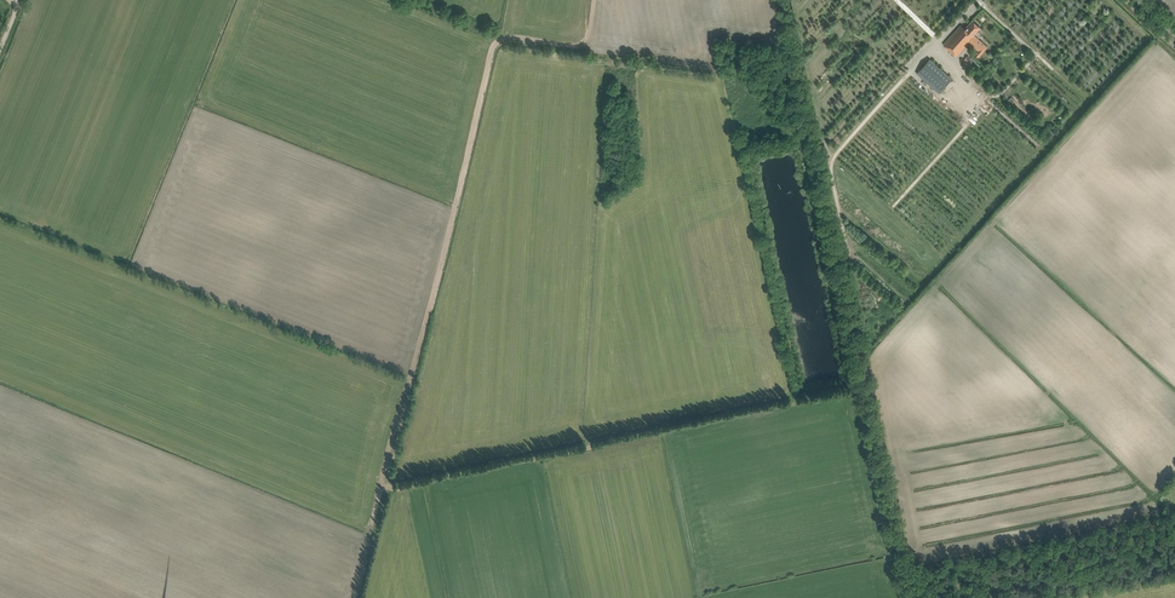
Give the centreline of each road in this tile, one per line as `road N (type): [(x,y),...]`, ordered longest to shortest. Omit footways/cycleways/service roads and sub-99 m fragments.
road 1 (track): [(784,0),(911,597)]

